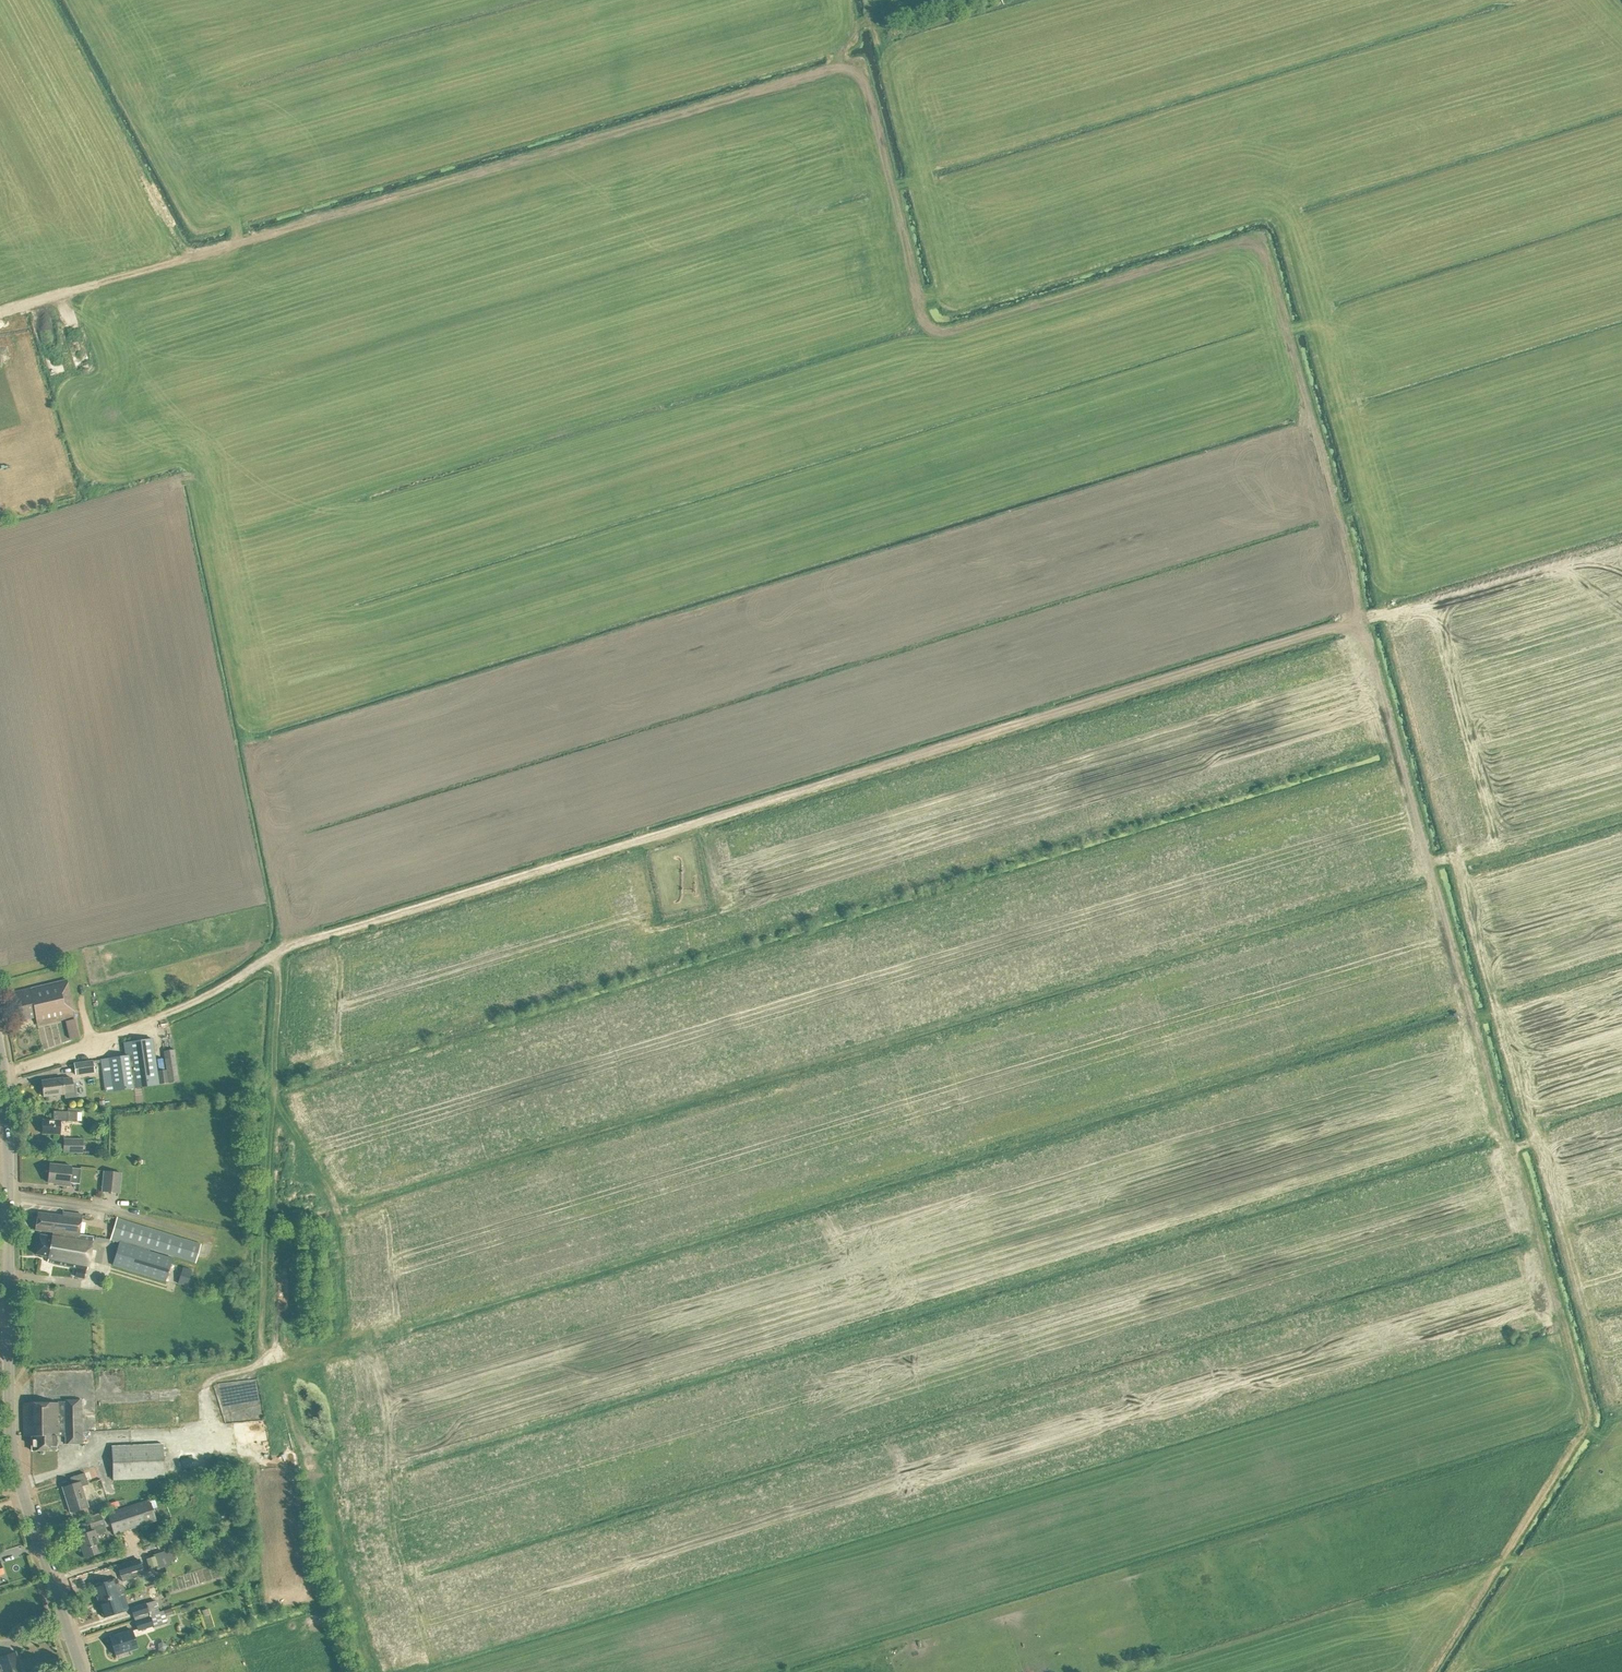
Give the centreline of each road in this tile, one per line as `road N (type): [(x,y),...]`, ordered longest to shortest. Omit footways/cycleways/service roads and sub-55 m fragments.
road 1 (track): [(1524,1125),(1379,613),(284,949),(165,1015)]
road 2 (tertiary): [(81,1671),(12,1451),(0,1054)]

